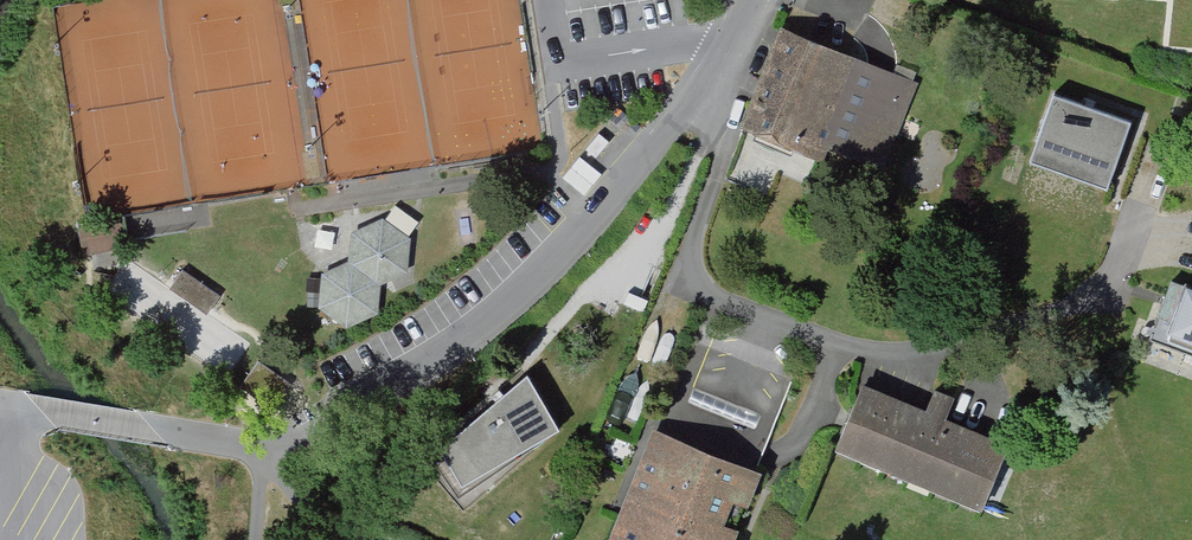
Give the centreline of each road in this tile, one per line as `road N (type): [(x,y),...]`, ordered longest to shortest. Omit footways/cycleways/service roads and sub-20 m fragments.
road 1 (residential): [(753,0),(725,61),(542,252),(409,366),(253,443)]

